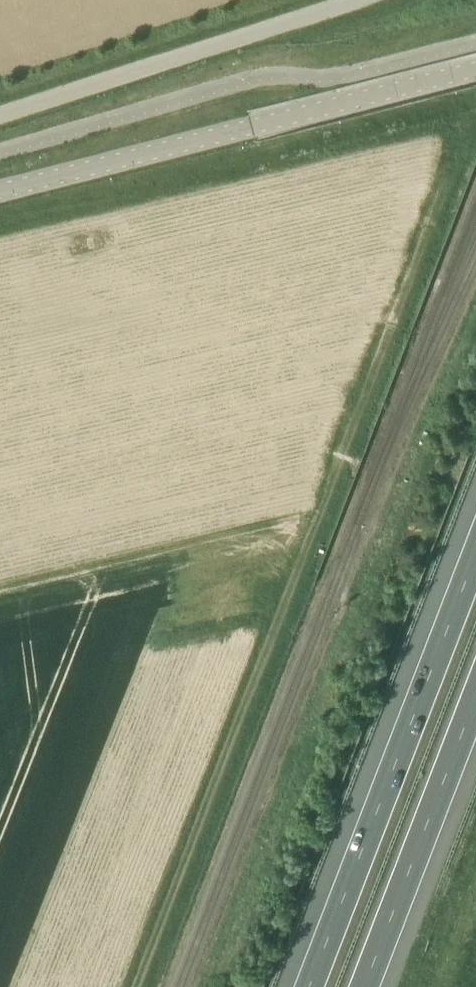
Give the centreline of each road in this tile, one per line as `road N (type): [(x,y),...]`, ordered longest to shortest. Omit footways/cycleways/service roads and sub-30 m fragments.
road 1 (track): [(145,986),(359,442)]
road 2 (unclassified): [(0,195),(475,66)]
road 3 (motorway): [(475,556),(312,986)]
road 4 (unclassified): [(0,117),(357,0)]
road 5 (motorway): [(365,986),(475,702)]

